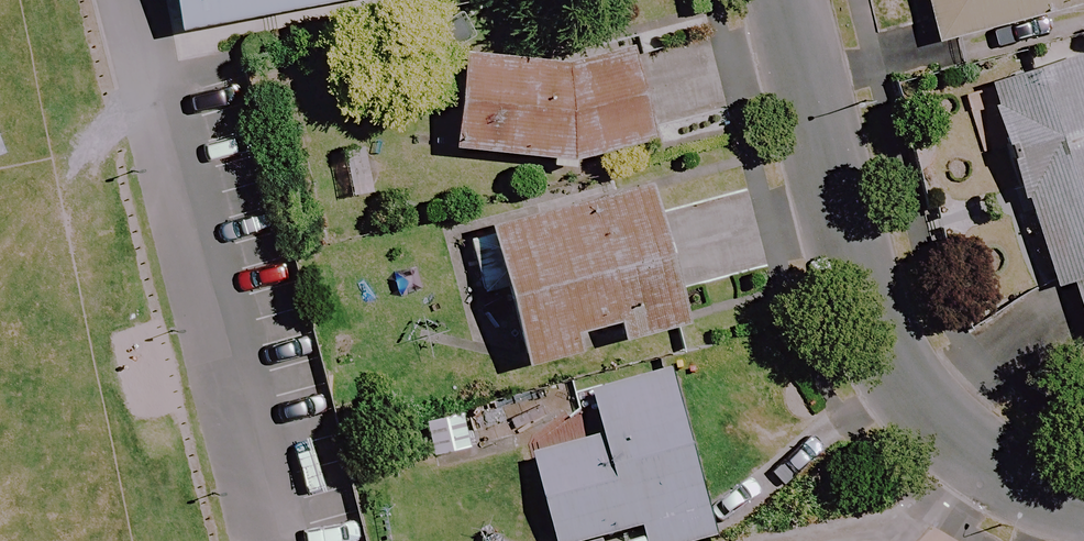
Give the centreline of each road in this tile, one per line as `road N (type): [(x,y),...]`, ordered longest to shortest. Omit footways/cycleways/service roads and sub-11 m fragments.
road 1 (residential): [(1083,501),(943,412),(850,257),(793,0)]

